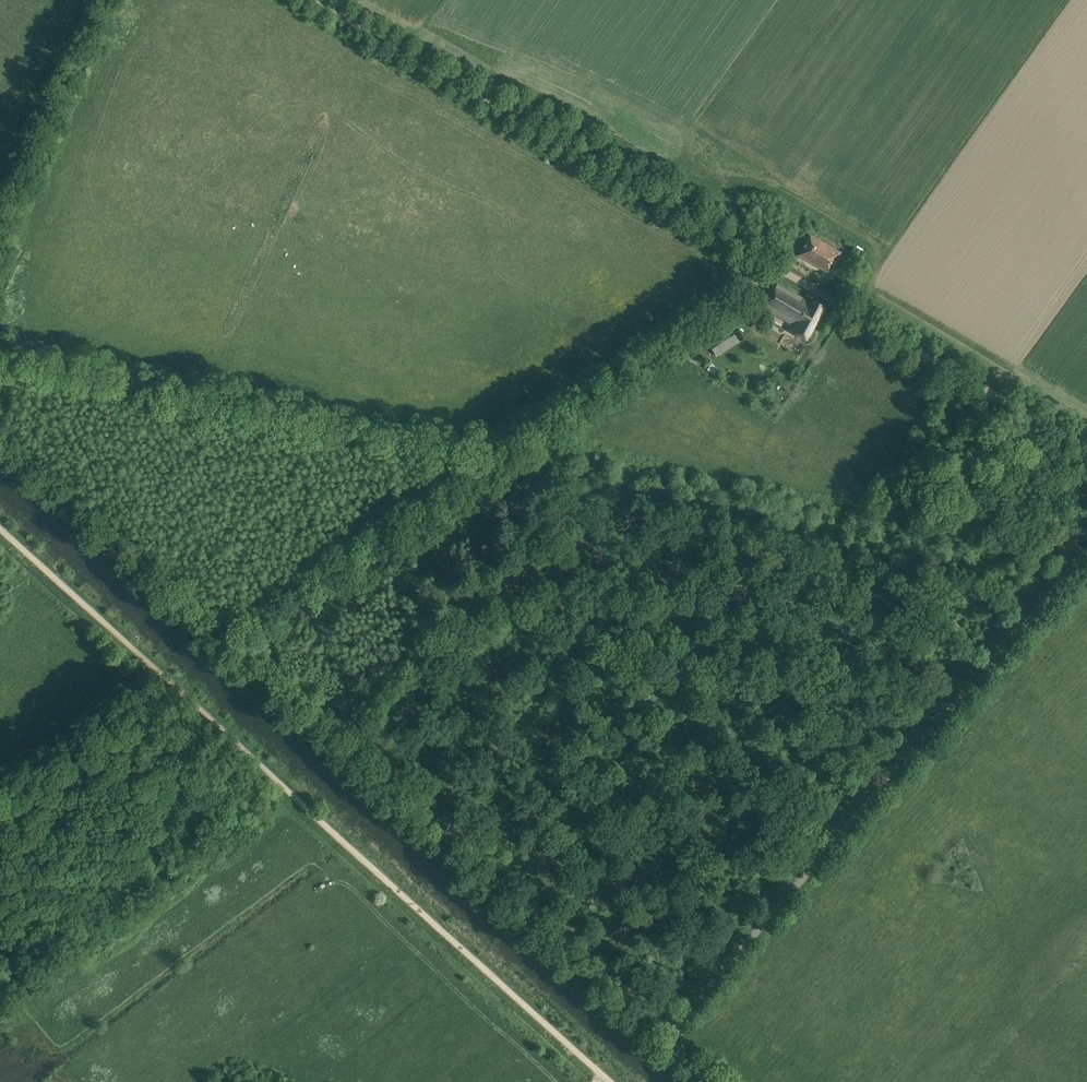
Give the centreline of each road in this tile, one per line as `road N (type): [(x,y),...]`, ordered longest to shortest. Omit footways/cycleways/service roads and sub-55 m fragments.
road 1 (track): [(609,1081),(0,526)]
road 2 (unclassified): [(694,1081),(655,1052),(1086,552)]
road 3 (track): [(318,0),(782,270)]
road 4 (unclassified): [(1086,449),(782,270)]
road 5 (track): [(160,672),(0,781)]

